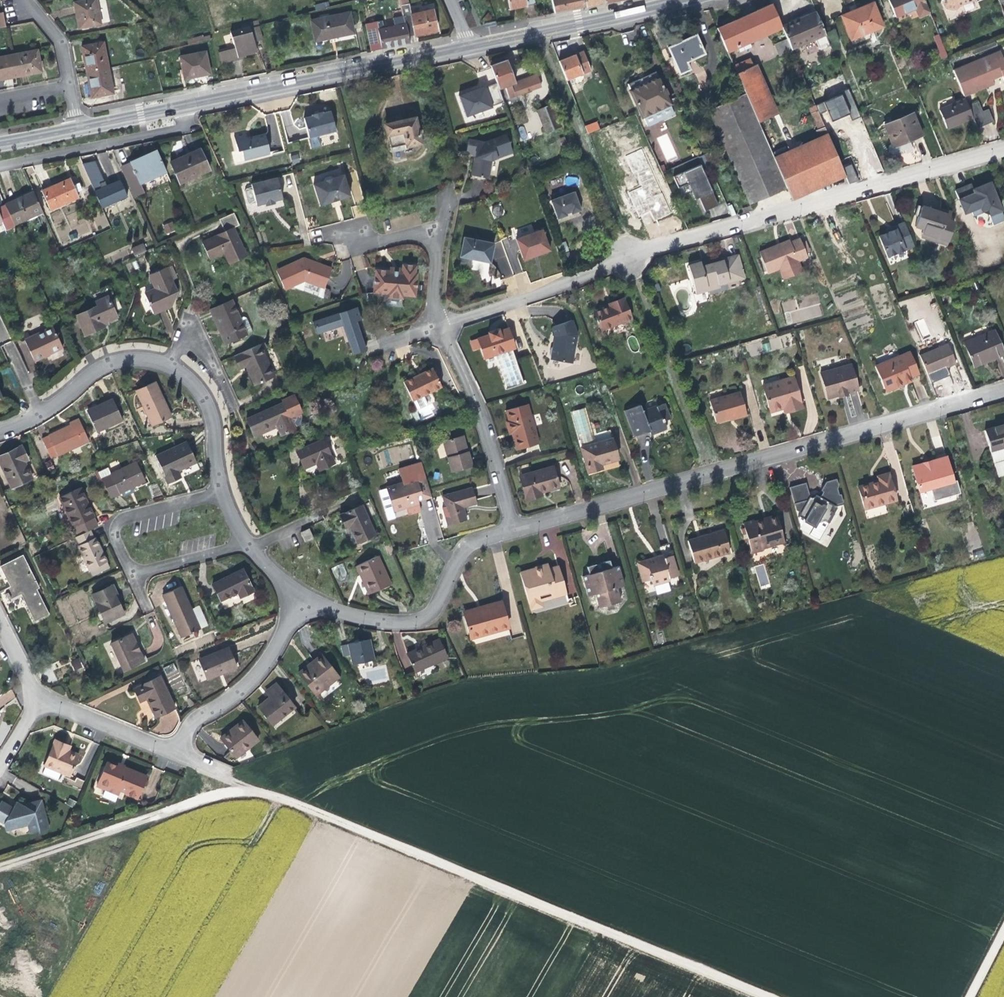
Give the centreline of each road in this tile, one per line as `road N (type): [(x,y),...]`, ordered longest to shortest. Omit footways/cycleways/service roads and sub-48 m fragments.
road 1 (track): [(770,996),(222,774)]
road 2 (residential): [(1003,150),(662,246),(442,328)]
road 3 (residential): [(514,528),(1003,389)]
road 4 (residential): [(0,432),(47,411),(118,360),(166,364),(206,401),(222,494)]
road 5 (primary): [(178,108),(468,46)]
road 6 (track): [(0,866),(212,796),(264,792)]
road 7 (residential): [(290,602),(417,621),(439,602),(468,546),(514,528)]
road 8 (primary): [(468,46),(680,0)]
road 9 (residential): [(514,528),(476,401),(442,328)]
road 10 (residential): [(0,165),(169,129),(178,108)]
road 11 (residential): [(290,602),(269,659),(195,721),(176,754)]
road 12 (residential): [(222,494),(121,520),(119,548),(137,570)]
road 13 (residential): [(39,702),(176,754)]

